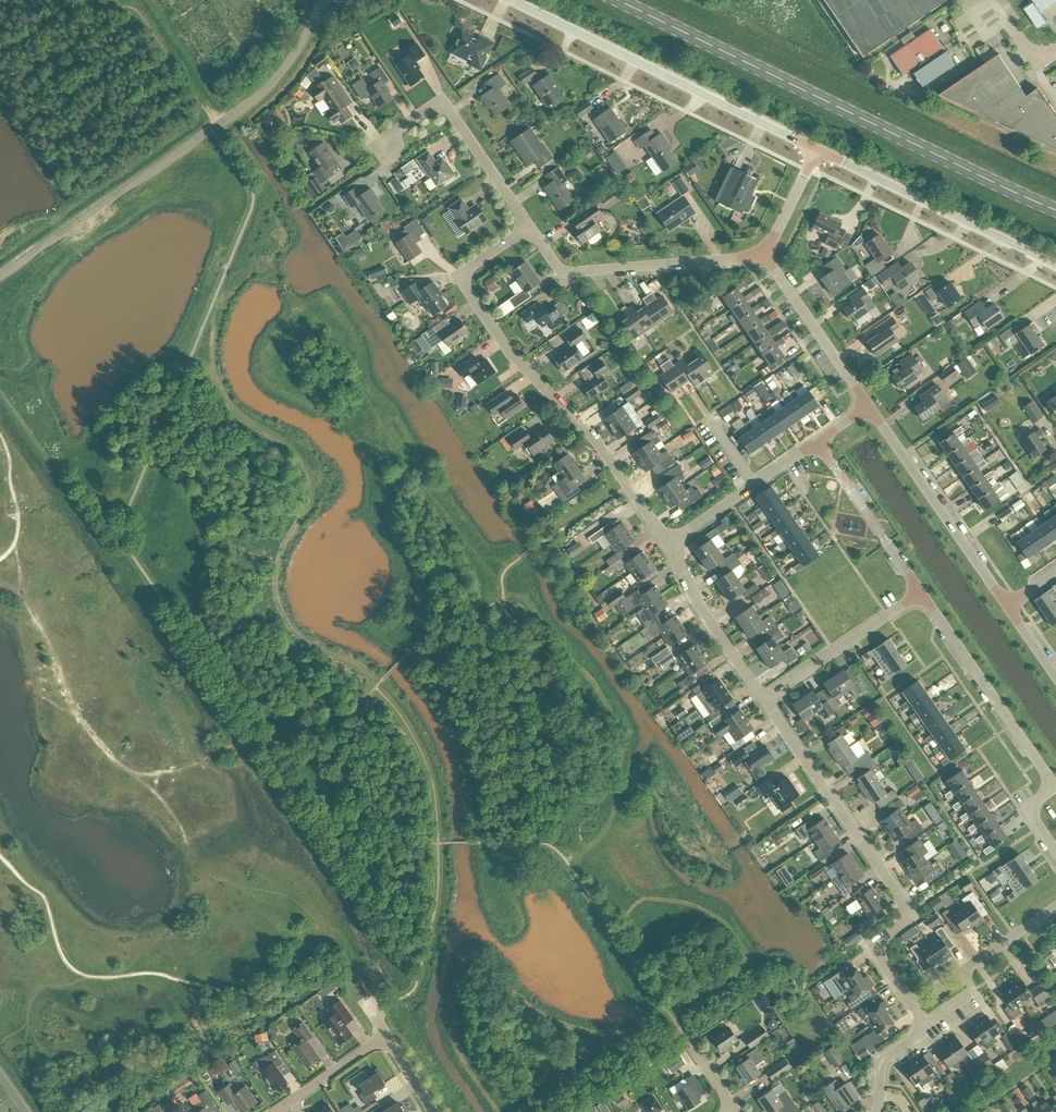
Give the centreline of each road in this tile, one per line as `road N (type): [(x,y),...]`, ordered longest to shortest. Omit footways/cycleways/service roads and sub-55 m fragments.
road 1 (primary): [(1055,209),(620,0)]
road 2 (residential): [(668,543),(605,453),(501,342),(461,276),(529,227)]
road 3 (residential): [(915,1008),(873,947),(911,913),(764,699)]
road 4 (unclassified): [(817,150),(512,0)]
road 5 (residential): [(1055,852),(1034,813),(1050,792),(1044,771),(921,592)]
road 6 (unclassified): [(1055,265),(817,150)]
road 7 (residential): [(529,227),(564,274),(764,258)]
road 8 (unclassified): [(0,275),(211,129)]
road 9 (residential): [(529,227),(442,106),(394,135),(389,151)]
road 10 (residential): [(764,699),(921,592)]
road 11 (residential): [(764,699),(693,596),(668,543)]
road 12 (residential): [(903,457),(1007,606)]
road 13 (residential): [(869,406),(764,258)]
road 14 (residential): [(668,543),(817,442)]
road 15 (unclassified): [(323,0),(278,77),(211,129)]
road 16 (residential): [(915,1008),(1055,907)]
road 17 (residential): [(276,1111),(387,1034)]
road 18 (unclassified): [(959,23),(991,2),(1034,58),(1055,50)]
road 19 (residential): [(764,258),(817,150)]

